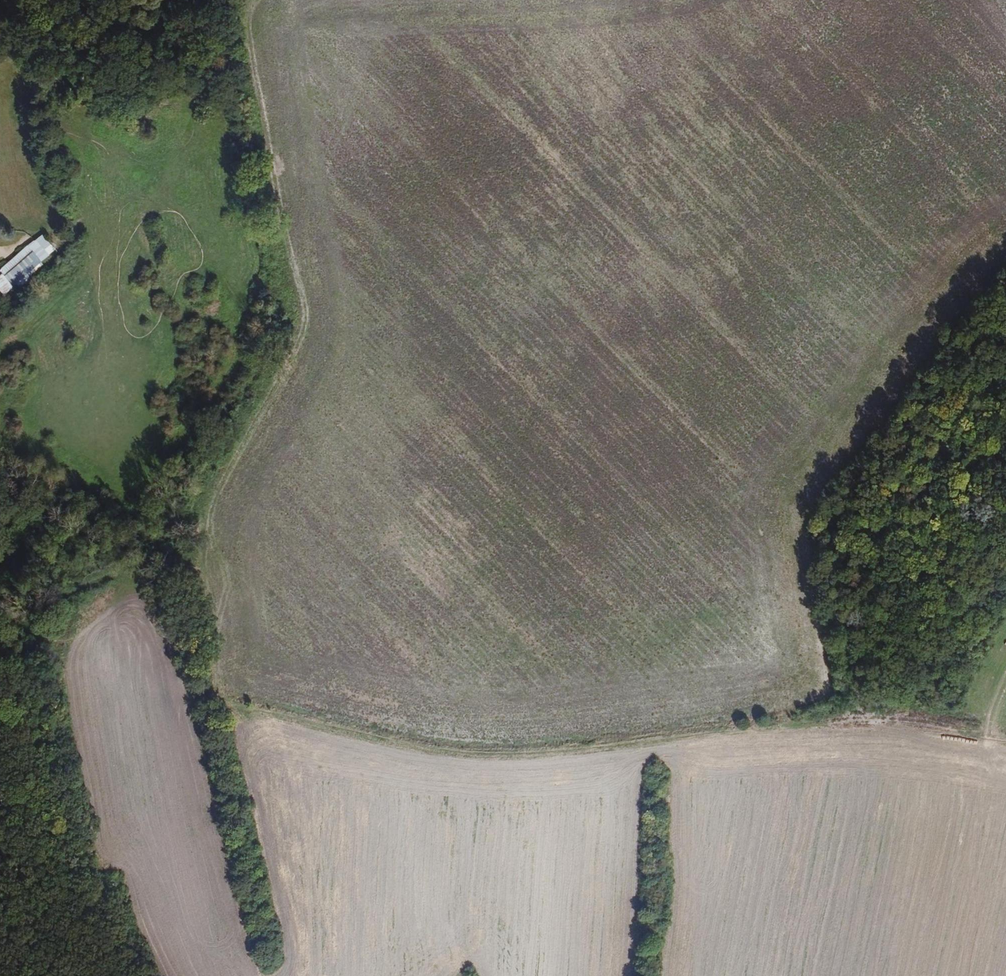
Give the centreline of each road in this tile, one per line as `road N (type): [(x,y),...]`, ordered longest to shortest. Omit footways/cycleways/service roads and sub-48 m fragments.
road 1 (track): [(0,45),(129,0)]

